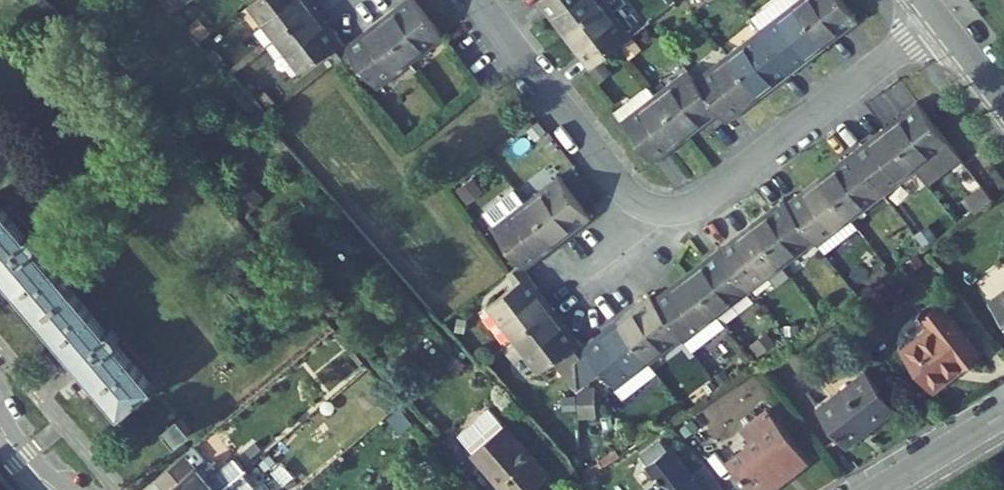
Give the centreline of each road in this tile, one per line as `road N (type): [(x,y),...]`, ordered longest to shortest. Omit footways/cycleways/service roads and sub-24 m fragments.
road 1 (residential): [(474,0),(617,186),(666,211),(707,199),(939,21)]
road 2 (residential): [(1003,415),(878,489)]

